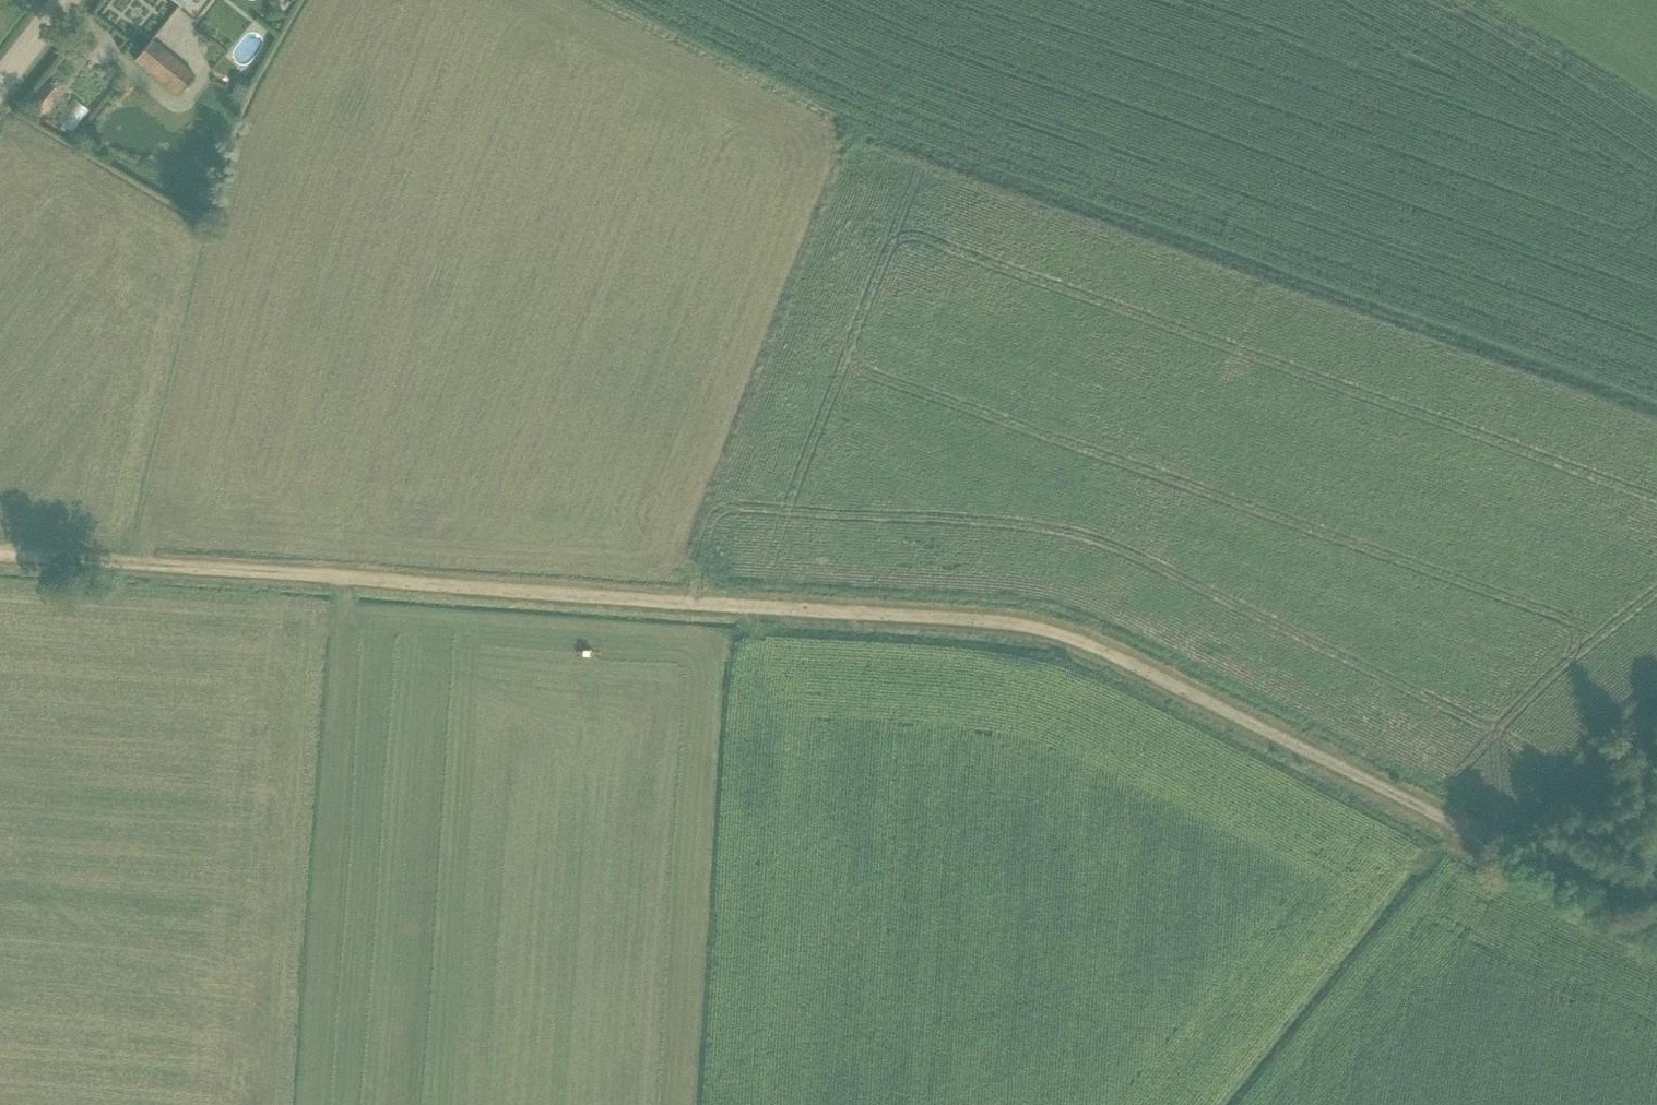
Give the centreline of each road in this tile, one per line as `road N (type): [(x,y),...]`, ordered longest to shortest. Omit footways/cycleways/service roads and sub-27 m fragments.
road 1 (track): [(0,553),(1025,626),(1085,645),(1656,925)]

